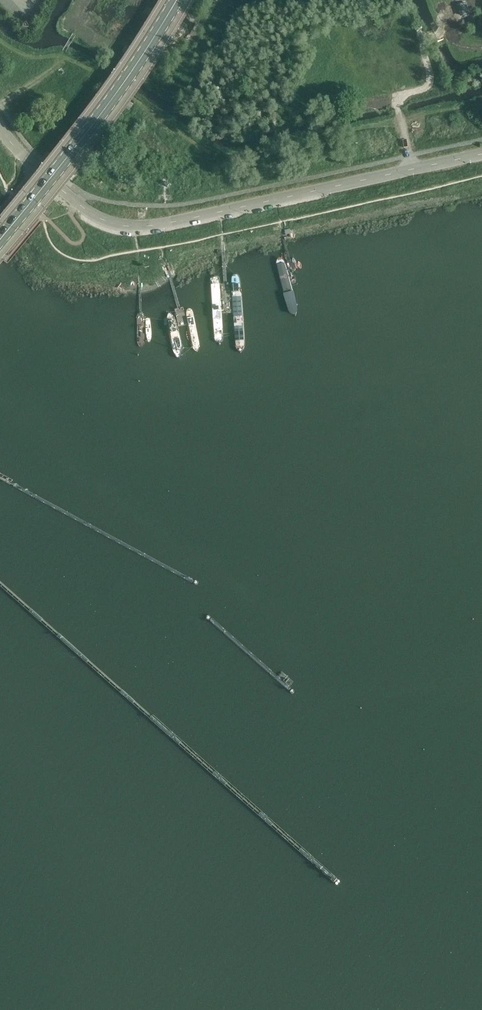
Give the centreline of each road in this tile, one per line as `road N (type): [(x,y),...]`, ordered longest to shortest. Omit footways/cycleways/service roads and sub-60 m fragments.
road 1 (unclassified): [(481,154),(177,222),(122,227),(67,199),(0,126)]
road 2 (secondary): [(0,241),(96,124),(178,0)]
road 3 (track): [(424,48),(429,84),(399,98),(414,170)]

